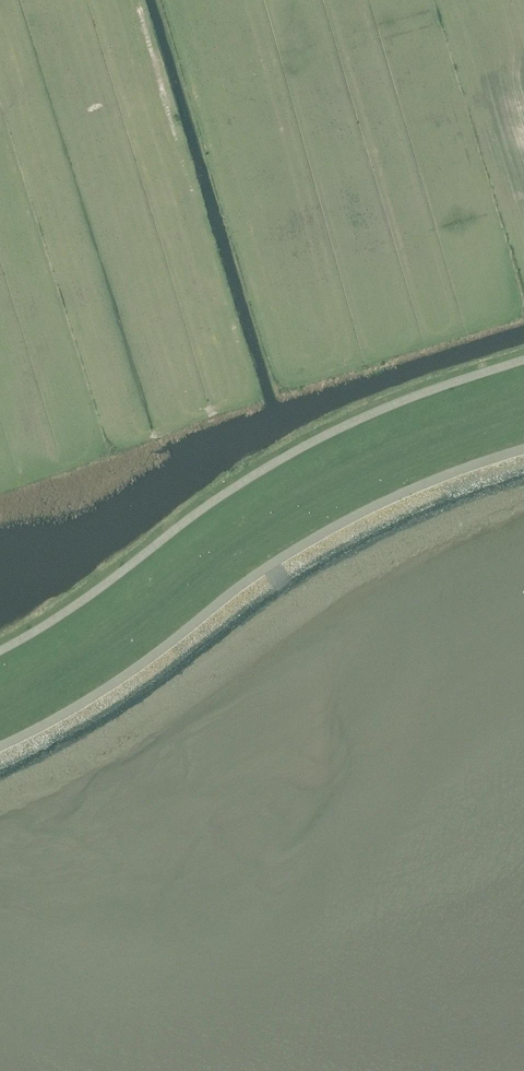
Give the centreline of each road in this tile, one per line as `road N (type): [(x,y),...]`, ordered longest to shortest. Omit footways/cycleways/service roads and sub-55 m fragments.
road 1 (unclassified): [(0,755),(133,682),(257,587),(367,520),(523,458)]
road 2 (unclassified): [(0,657),(285,462),(407,404),(523,365)]

